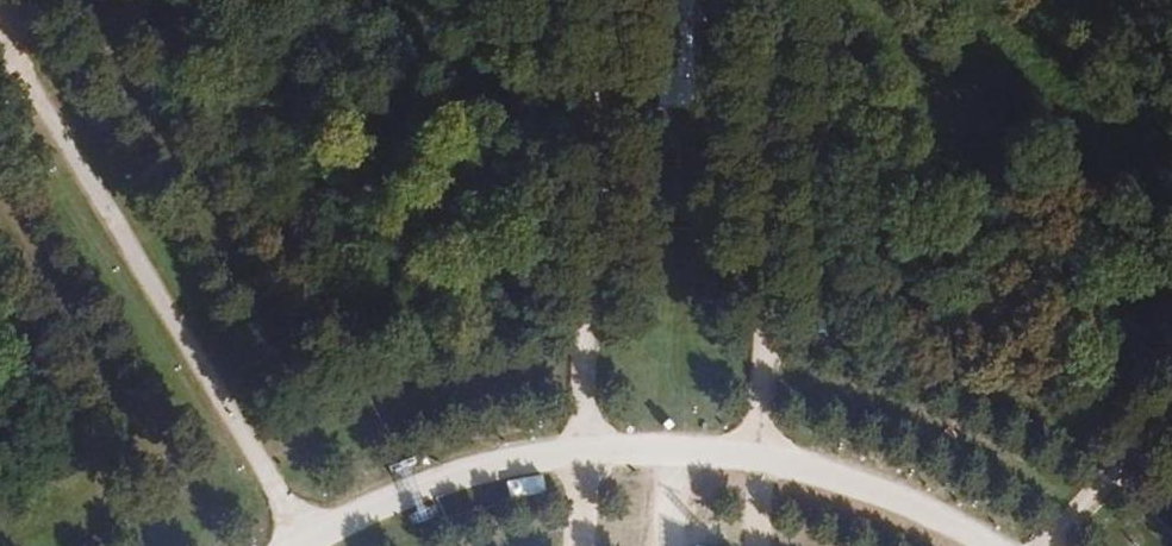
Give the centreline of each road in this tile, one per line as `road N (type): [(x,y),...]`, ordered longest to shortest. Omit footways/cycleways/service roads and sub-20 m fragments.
road 1 (track): [(977,545),(880,500),(807,478),(677,456),(509,474),(414,502),(322,545)]
road 2 (track): [(0,30),(310,545)]
road 3 (track): [(693,0),(677,456)]

